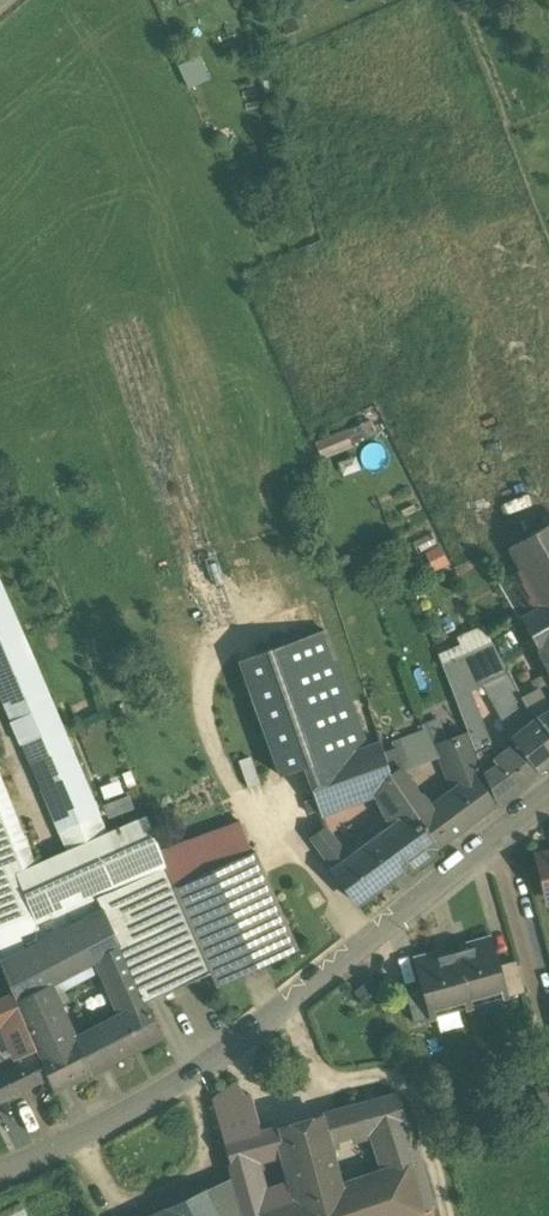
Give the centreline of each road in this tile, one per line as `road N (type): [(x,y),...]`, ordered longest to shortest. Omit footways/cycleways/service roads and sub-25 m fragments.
road 1 (residential): [(0,1173),(192,1078),(548,800)]
road 2 (track): [(444,1215),(406,1085),(363,1084),(323,1097)]

